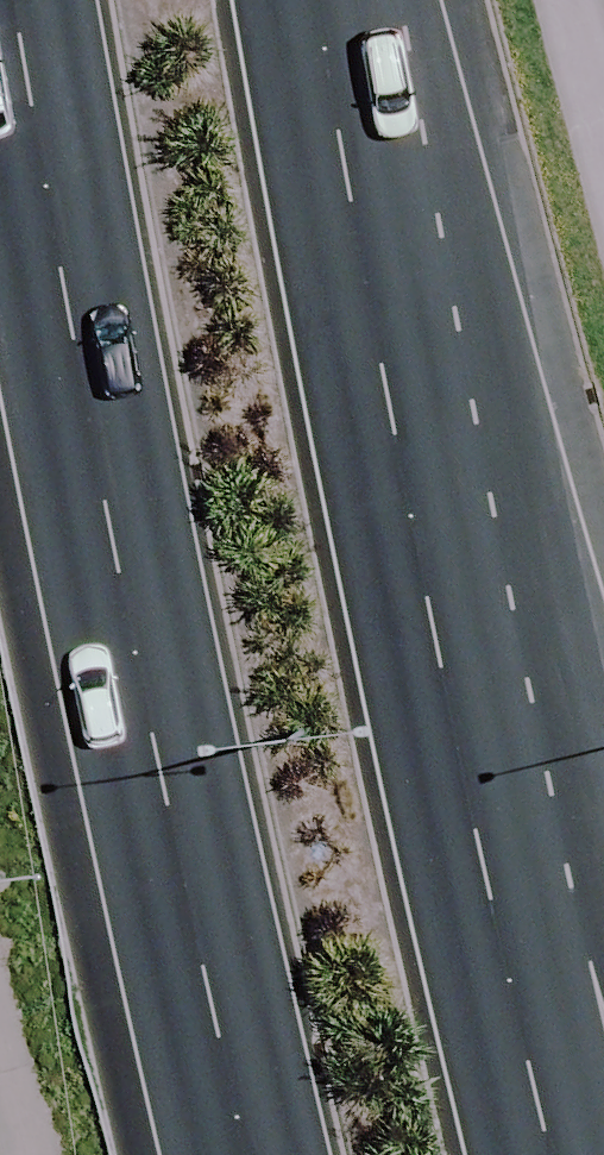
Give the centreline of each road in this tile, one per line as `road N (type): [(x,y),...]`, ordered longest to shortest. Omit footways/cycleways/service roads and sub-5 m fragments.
road 1 (primary): [(251,1154),(175,830),(20,0)]
road 2 (primary): [(316,0),(487,872)]
road 3 (primary): [(487,872),(557,1154)]
road 4 (primary): [(487,872),(603,1060)]

